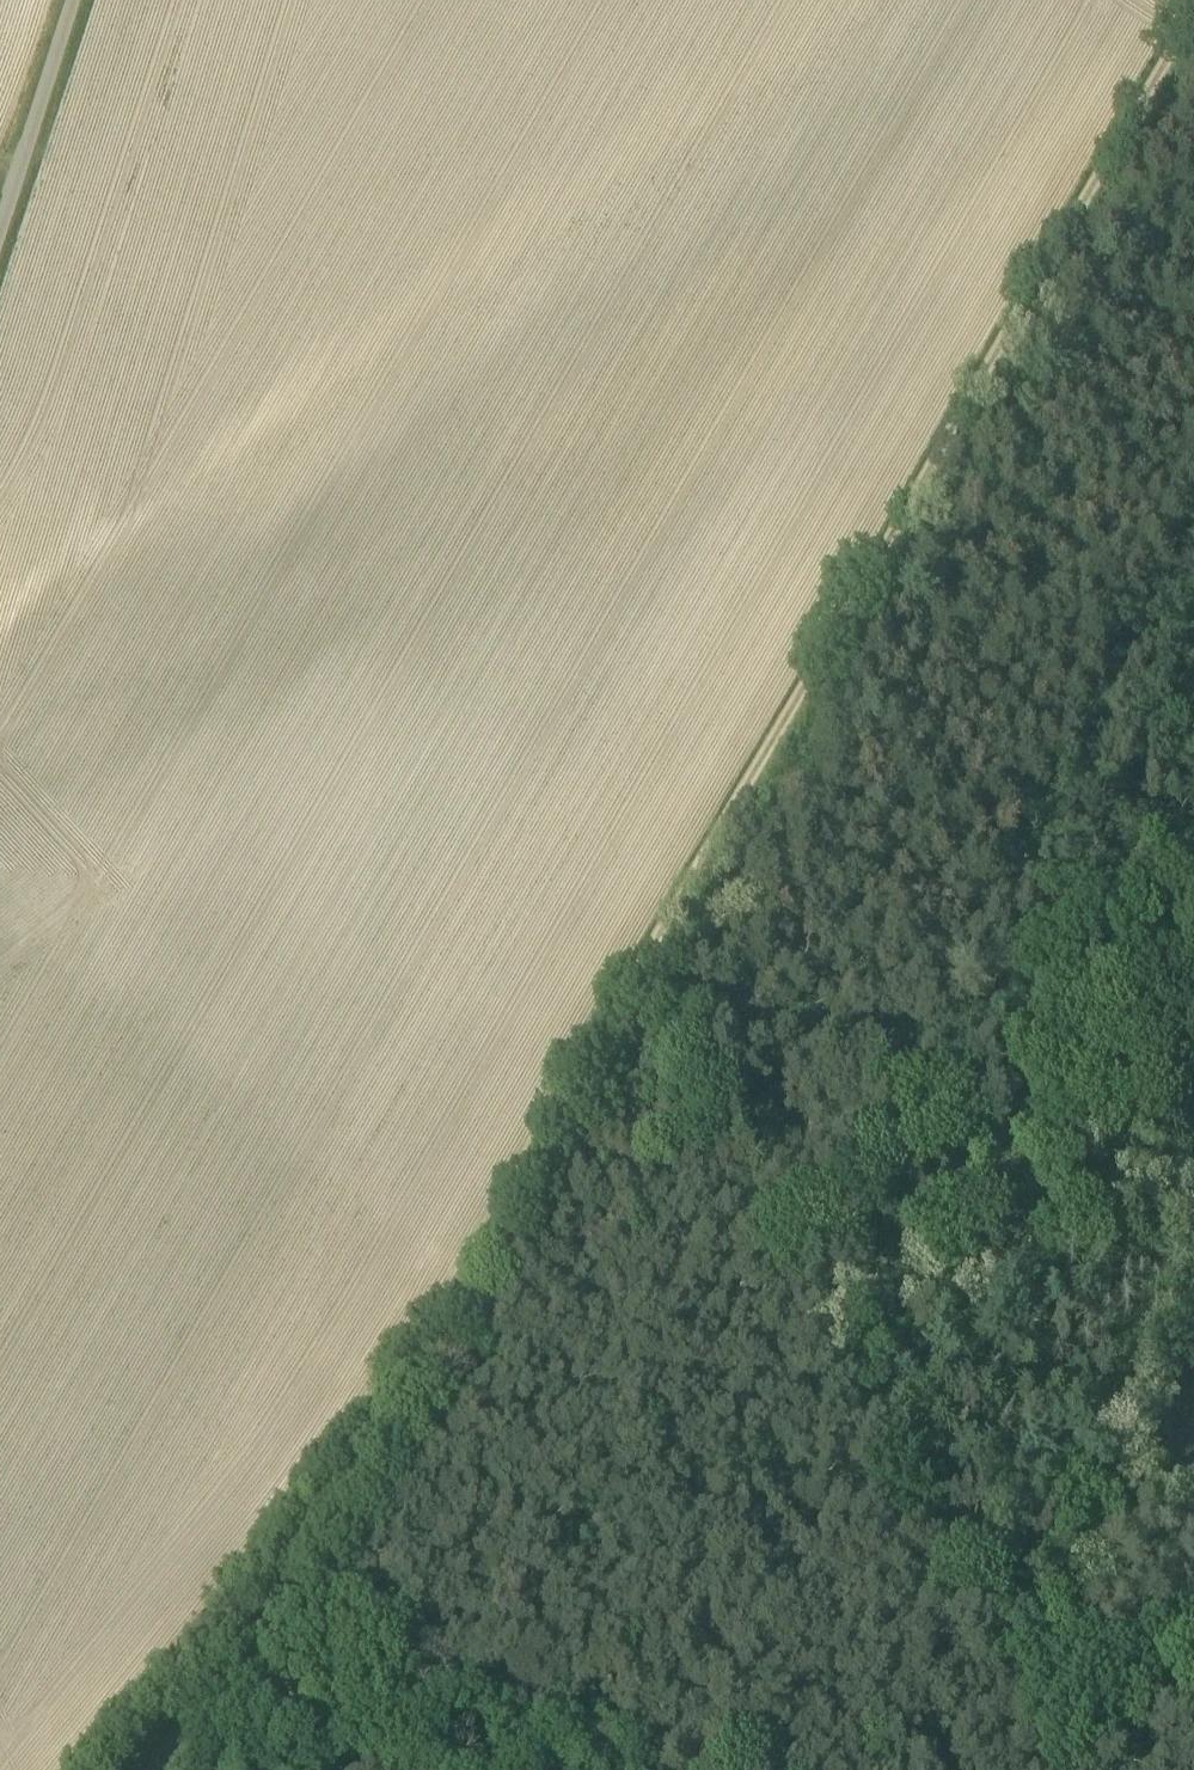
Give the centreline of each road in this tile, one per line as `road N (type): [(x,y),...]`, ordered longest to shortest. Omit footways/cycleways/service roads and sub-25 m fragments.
road 1 (track): [(268,1673),(282,1614),(465,1331),(629,1002),(1193,27)]
road 2 (track): [(268,1673),(568,1769)]
road 3 (unclassified): [(0,265),(88,0)]
road 4 (track): [(155,1769),(204,1716),(268,1673)]

